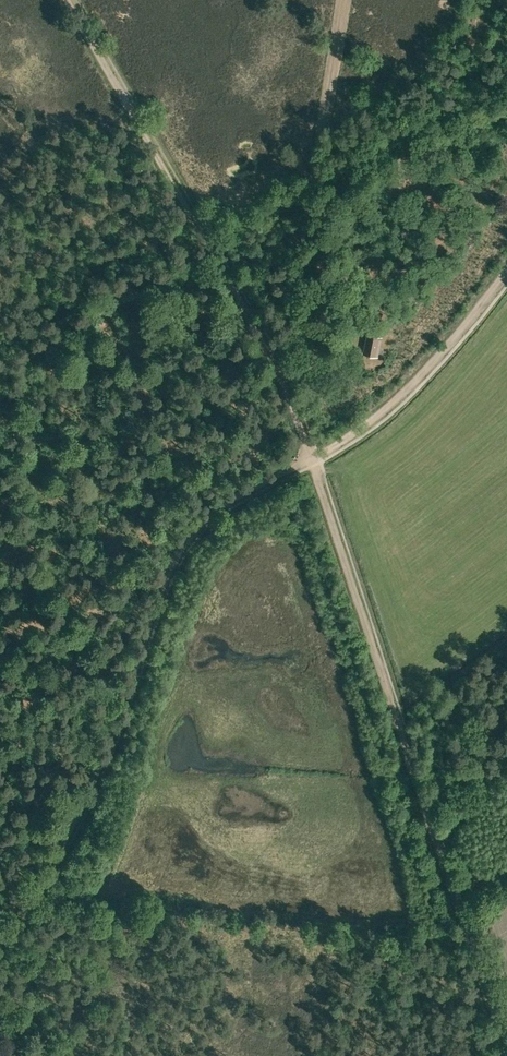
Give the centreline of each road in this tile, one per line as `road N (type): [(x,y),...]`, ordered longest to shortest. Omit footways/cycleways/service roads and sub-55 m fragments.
road 1 (track): [(506,1051),(310,459)]
road 2 (track): [(0,936),(87,792),(185,539),(249,491),(310,459)]
road 3 (track): [(0,664),(104,485),(141,463),(156,391),(111,317),(225,251)]
road 4 (track): [(310,459),(271,347),(73,0)]
road 5 (track): [(287,363),(344,0)]
road 6 (track): [(317,456),(399,397),(506,277)]
road 7 (track): [(111,317),(0,383)]

